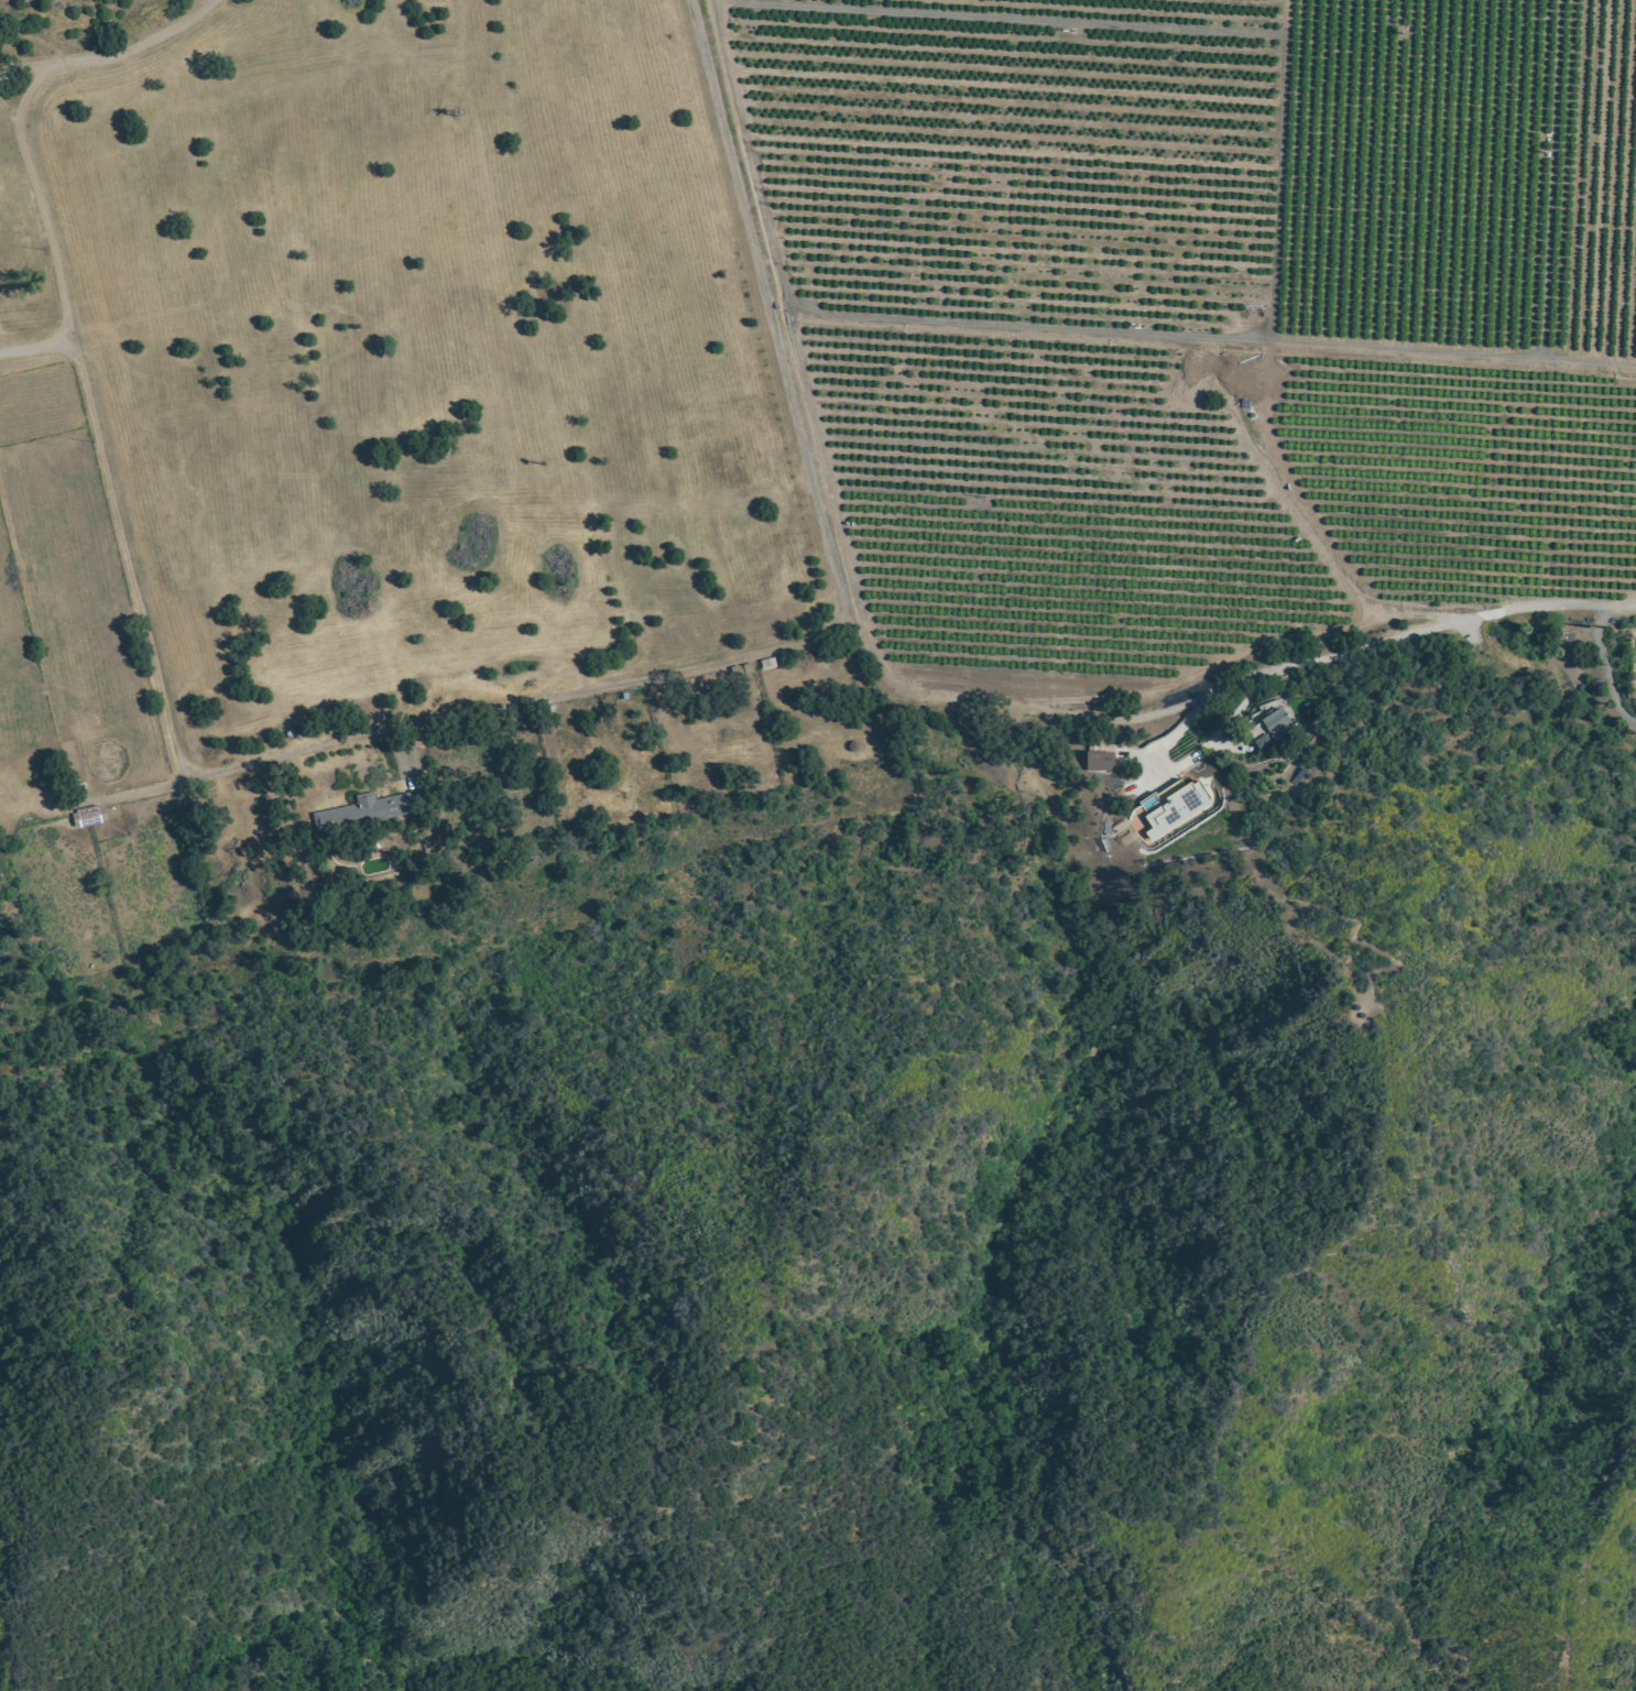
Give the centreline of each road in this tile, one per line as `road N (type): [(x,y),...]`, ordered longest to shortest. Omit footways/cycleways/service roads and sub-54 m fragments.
road 1 (residential): [(1295,663),(1475,615),(1635,606)]

